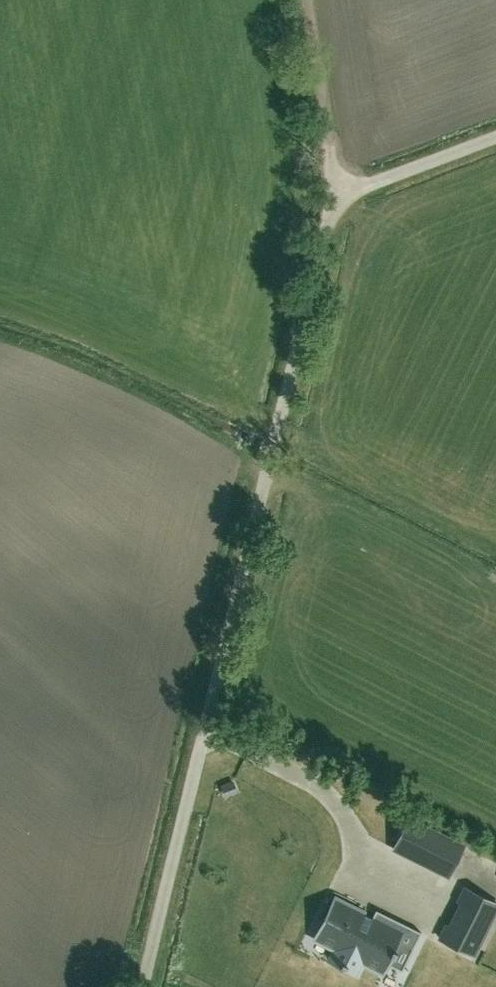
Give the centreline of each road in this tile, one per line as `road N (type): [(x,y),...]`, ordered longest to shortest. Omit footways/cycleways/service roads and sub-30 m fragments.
road 1 (unclassified): [(140,986),(323,244),(343,202),(495,138)]
road 2 (track): [(308,0),(343,202)]

